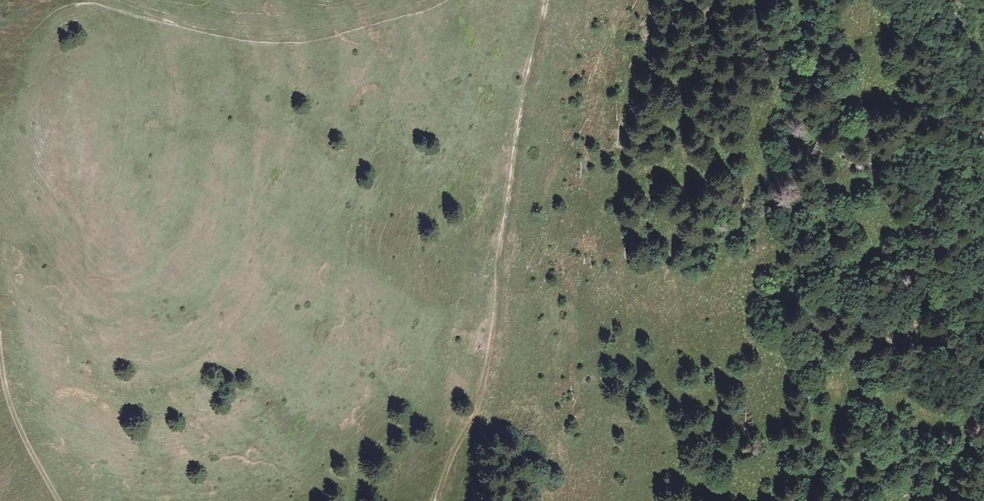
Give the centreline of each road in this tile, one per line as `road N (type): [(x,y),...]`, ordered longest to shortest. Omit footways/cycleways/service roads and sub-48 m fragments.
road 1 (track): [(436,500),(488,364),(500,246),(546,0)]
road 2 (track): [(55,500),(0,373)]
road 3 (track): [(917,500),(983,393)]

